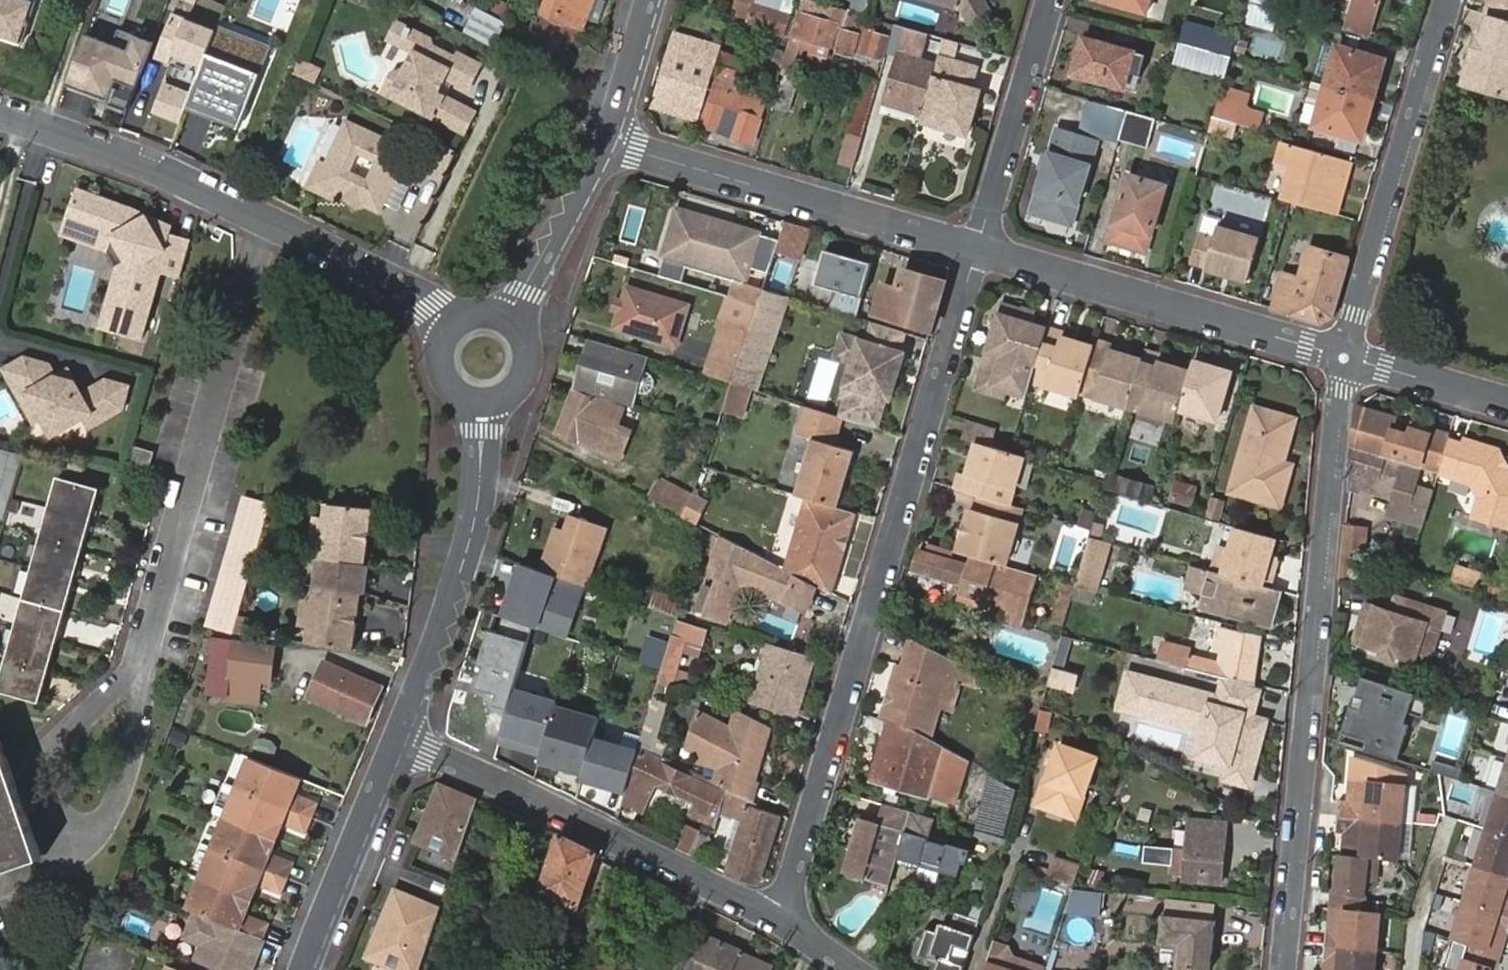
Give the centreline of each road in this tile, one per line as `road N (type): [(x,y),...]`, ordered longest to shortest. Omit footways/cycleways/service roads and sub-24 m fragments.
road 1 (residential): [(976,241),(787,916)]
road 2 (residential): [(1283,969),(1342,355)]
road 3 (residential): [(0,113),(421,293),(449,331)]
road 4 (residential): [(394,736),(787,916)]
road 5 (residential): [(976,241),(1342,355)]
road 6 (residential): [(606,144),(976,241)]
road 7 (residential): [(1342,355),(1446,0)]
road 8 (residential): [(394,736),(470,542),(480,402)]
road 9 (residential): [(1047,0),(976,241)]
road 10 (residential): [(301,969),(394,736)]
road 11 (residential): [(509,320),(606,144)]
road 12 (residential): [(1342,355),(1507,405)]
road 13 (residential): [(606,144),(649,0)]

